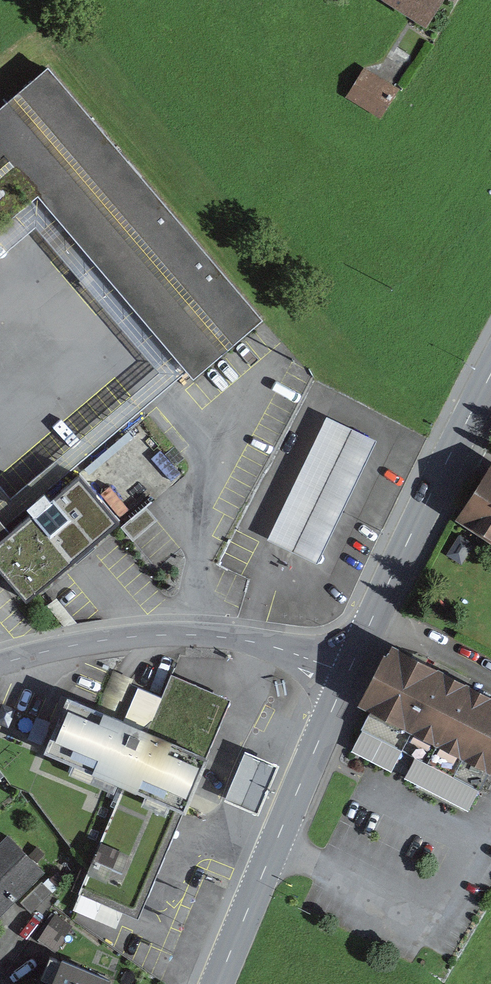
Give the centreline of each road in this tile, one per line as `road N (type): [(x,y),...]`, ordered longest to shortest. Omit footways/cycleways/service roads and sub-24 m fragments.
road 1 (residential): [(0,664),(74,645),(198,635),(283,649),(349,673)]
road 2 (primary): [(218,983),(349,673)]
road 3 (primary): [(349,673),(490,381)]

